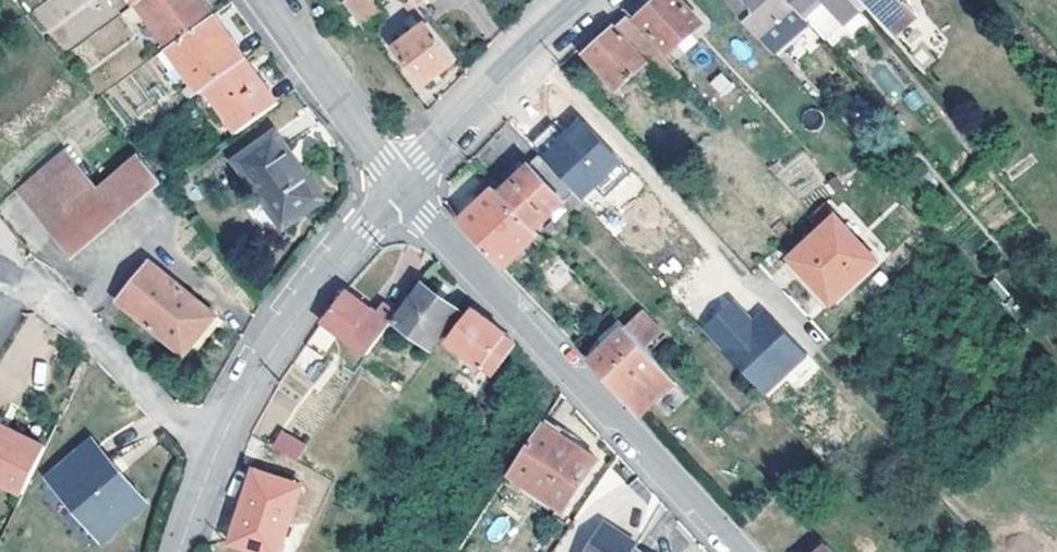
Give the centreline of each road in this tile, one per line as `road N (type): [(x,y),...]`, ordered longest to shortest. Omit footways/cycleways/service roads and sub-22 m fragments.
road 1 (unclassified): [(400,180),(738,551)]
road 2 (unclassified): [(178,551),(278,333),(400,180)]
road 3 (unclassified): [(400,180),(581,0)]
road 4 (residential): [(268,0),(400,180)]

